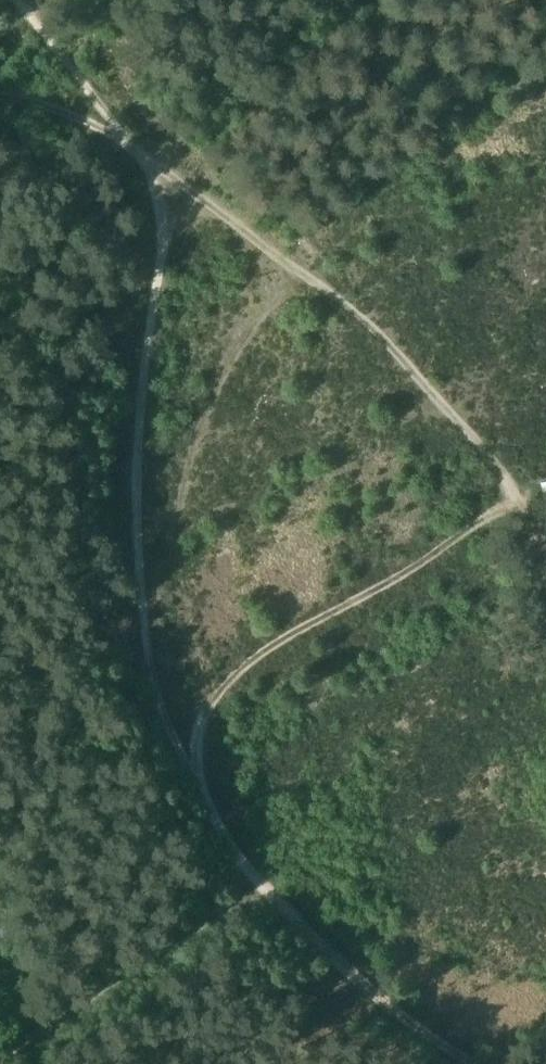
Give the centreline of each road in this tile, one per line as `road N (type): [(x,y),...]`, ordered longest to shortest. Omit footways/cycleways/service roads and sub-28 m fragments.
road 1 (track): [(17,0),(150,162),(157,191),(163,242),(140,398),(135,519),(148,649),(171,735),(261,881),(384,1003),(477,1063)]
road 2 (track): [(150,162),(393,350),(516,497)]
road 3 (track): [(185,760),(198,751),(203,717),(219,690),(256,653),(516,497)]
road 4 (track): [(261,881),(0,1056)]
road 5 (track): [(0,96),(122,136)]

